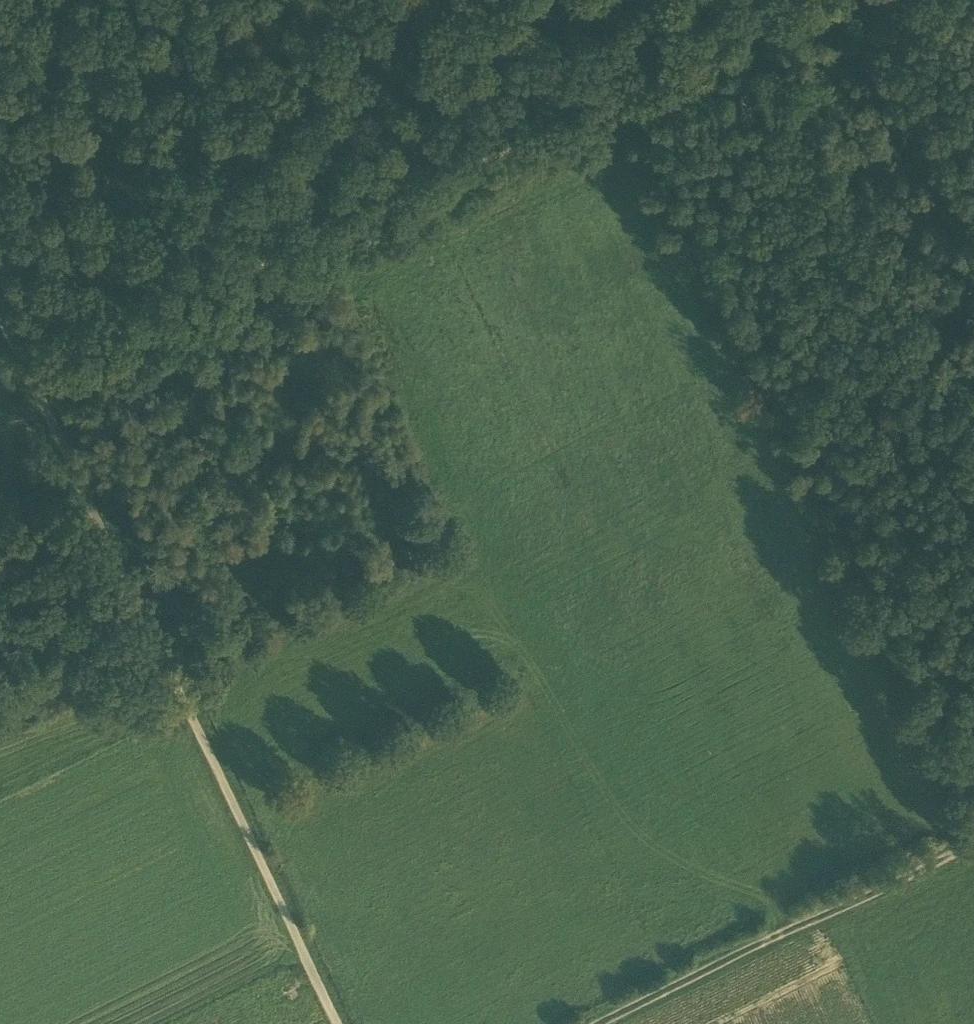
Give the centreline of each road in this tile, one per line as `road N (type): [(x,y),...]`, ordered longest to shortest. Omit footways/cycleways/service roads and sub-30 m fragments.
road 1 (track): [(31,377),(831,0)]
road 2 (track): [(0,314),(335,1023)]
road 3 (track): [(599,1023),(973,842)]

